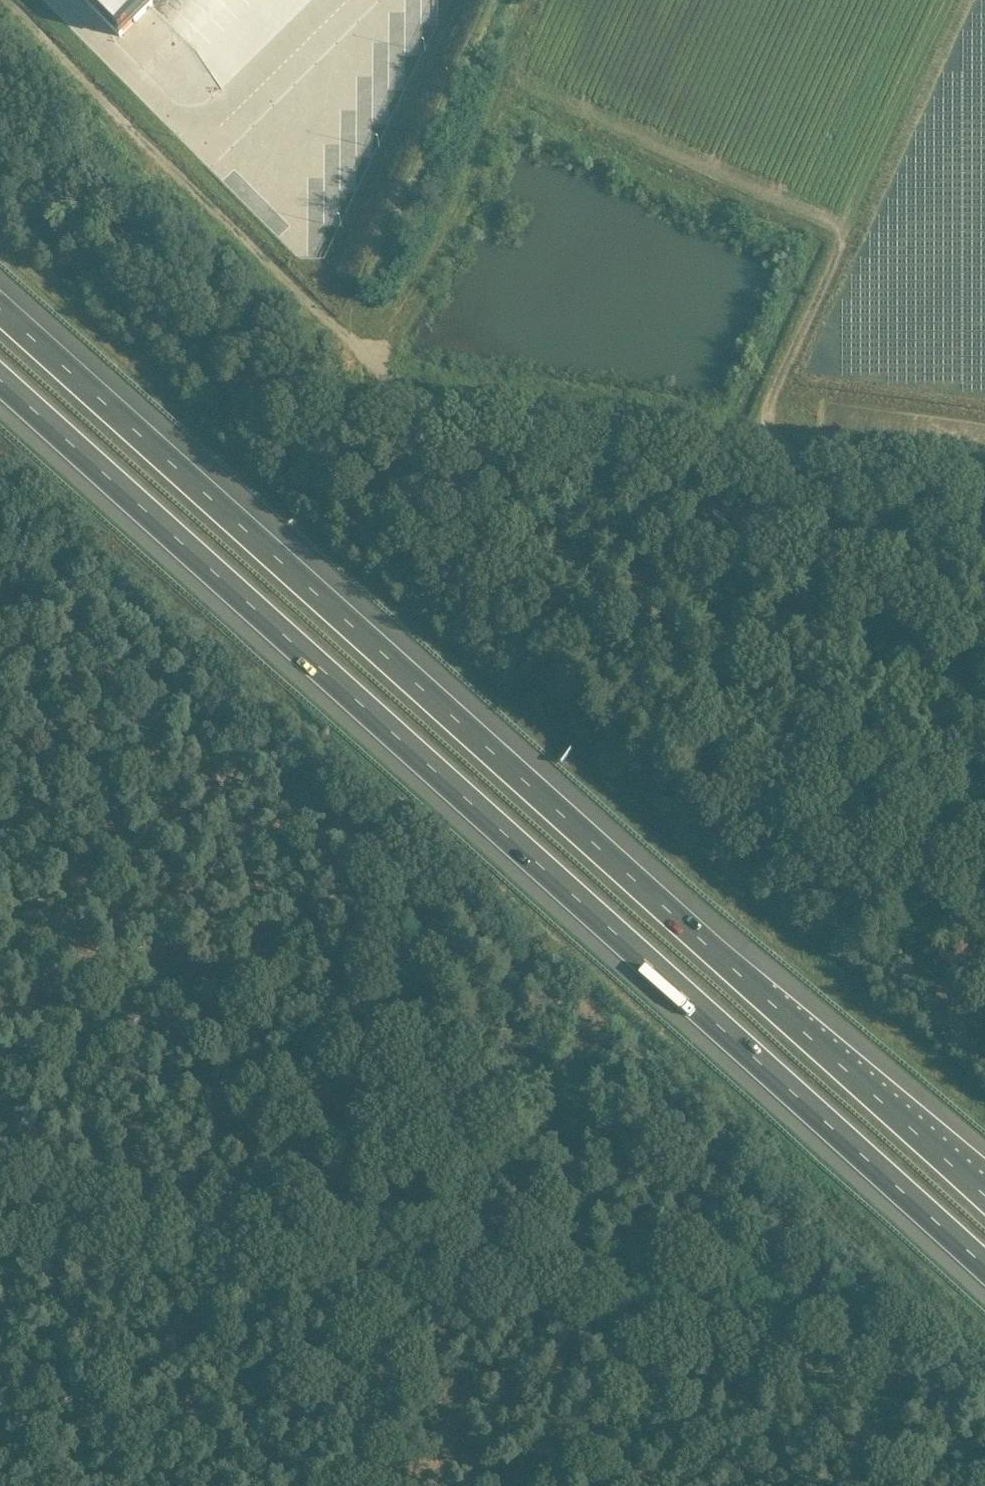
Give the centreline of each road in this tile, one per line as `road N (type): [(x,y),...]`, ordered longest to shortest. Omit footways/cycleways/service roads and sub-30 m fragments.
road 1 (motorway): [(984,1197),(0,307)]
road 2 (motorway): [(0,379),(984,1267)]
road 3 (track): [(332,406),(984,480)]
road 4 (track): [(377,1254),(0,1210)]
road 5 (track): [(377,1254),(353,1485)]

